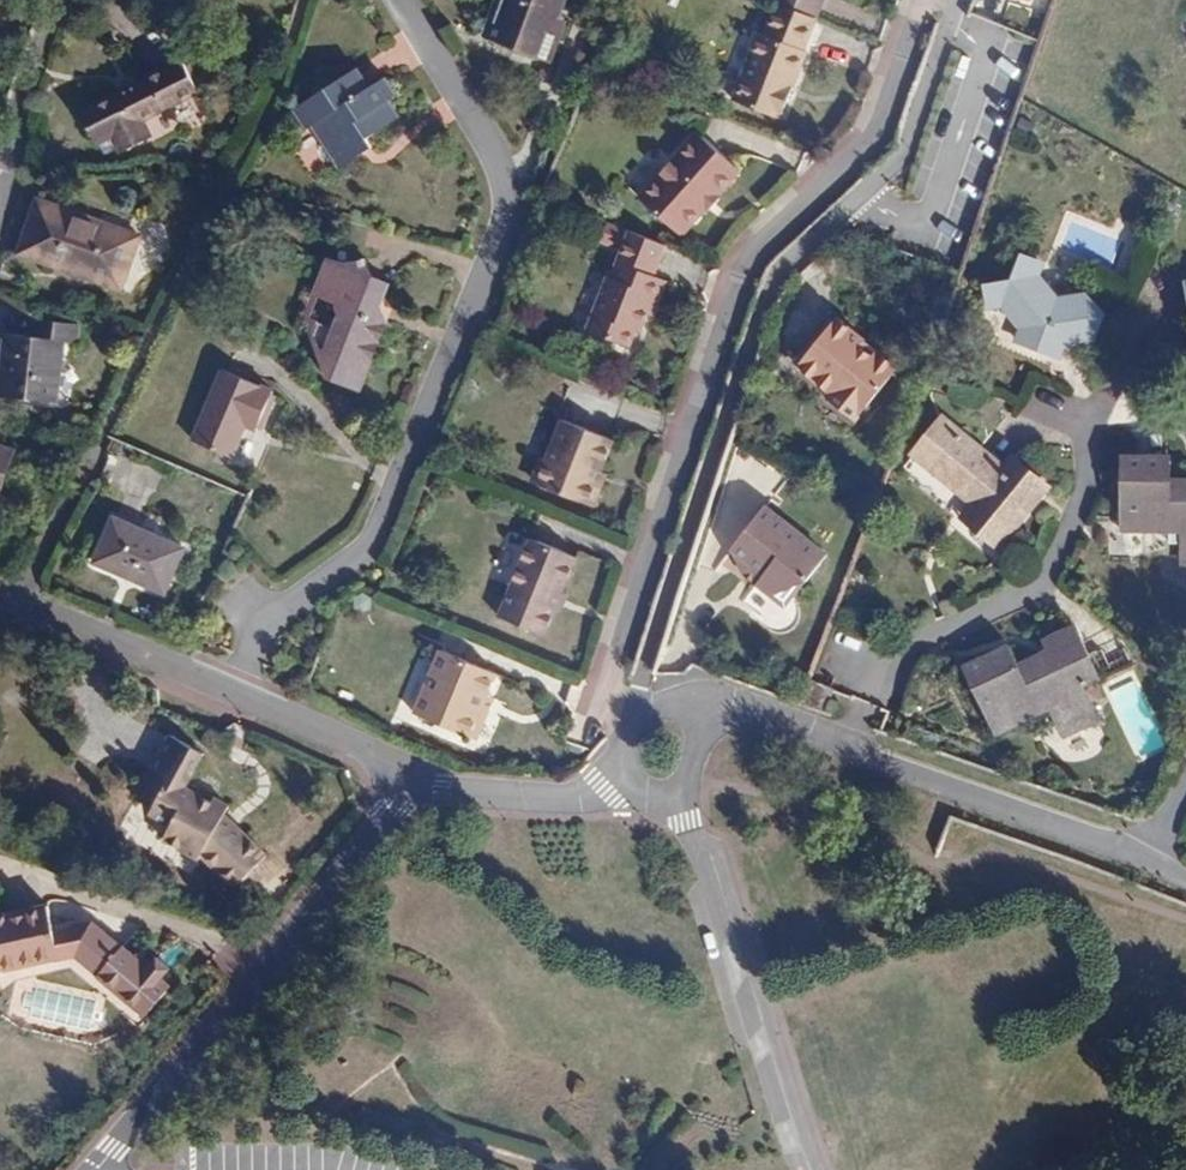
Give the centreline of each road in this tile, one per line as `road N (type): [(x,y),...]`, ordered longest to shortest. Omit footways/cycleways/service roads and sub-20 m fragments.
road 1 (residential): [(926,0),(882,132),(745,268),(612,670),(627,711)]
road 2 (residential): [(962,0),(905,154),(782,272),(763,308),(641,691)]
road 3 (residential): [(1185,874),(1157,856),(734,710),(705,710)]
road 4 (residential): [(107,1169),(409,775)]
road 5 (residential): [(409,775),(0,597)]
road 6 (residential): [(680,788),(802,1169)]
road 7 (residential): [(635,778),(502,789),(409,775)]

